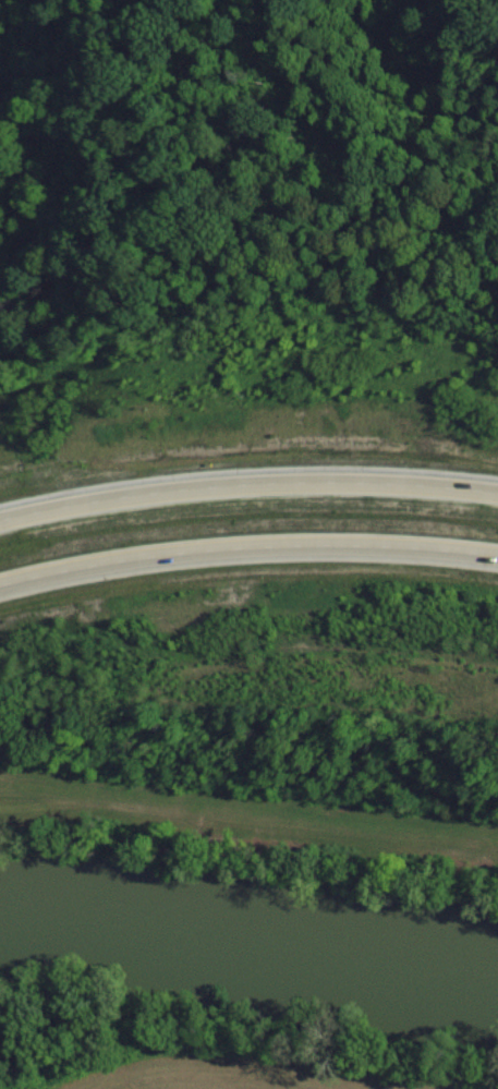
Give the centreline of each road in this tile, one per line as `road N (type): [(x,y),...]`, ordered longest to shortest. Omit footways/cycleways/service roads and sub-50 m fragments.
road 1 (trunk): [(0,585),(129,558),(250,546),(357,544),(497,555)]
road 2 (trunk): [(497,491),(400,482),(246,483),(107,497),(0,519)]

